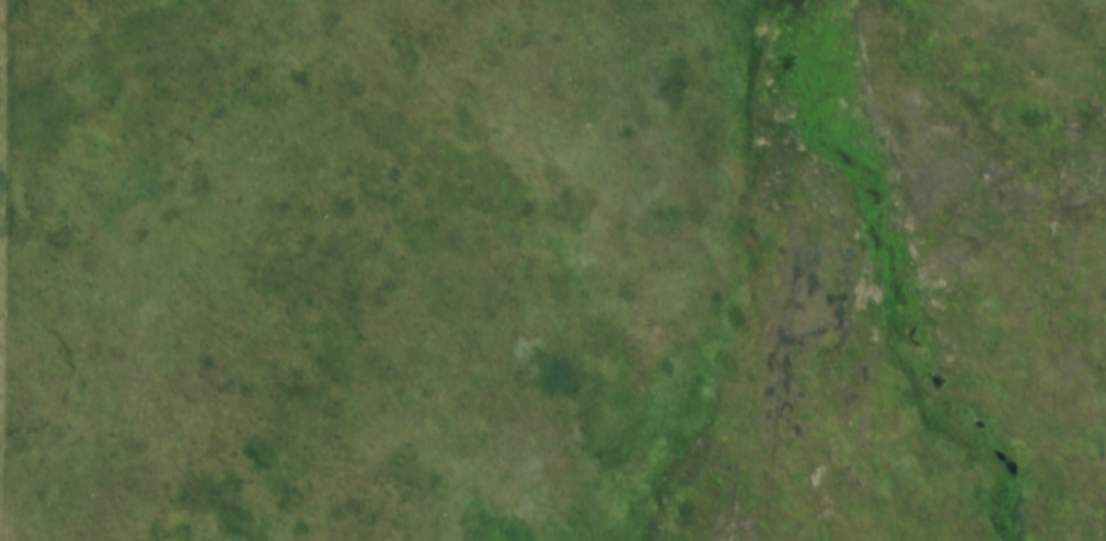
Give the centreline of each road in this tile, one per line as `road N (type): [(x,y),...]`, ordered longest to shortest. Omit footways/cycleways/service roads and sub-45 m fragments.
road 1 (track): [(3,0),(5,540)]

